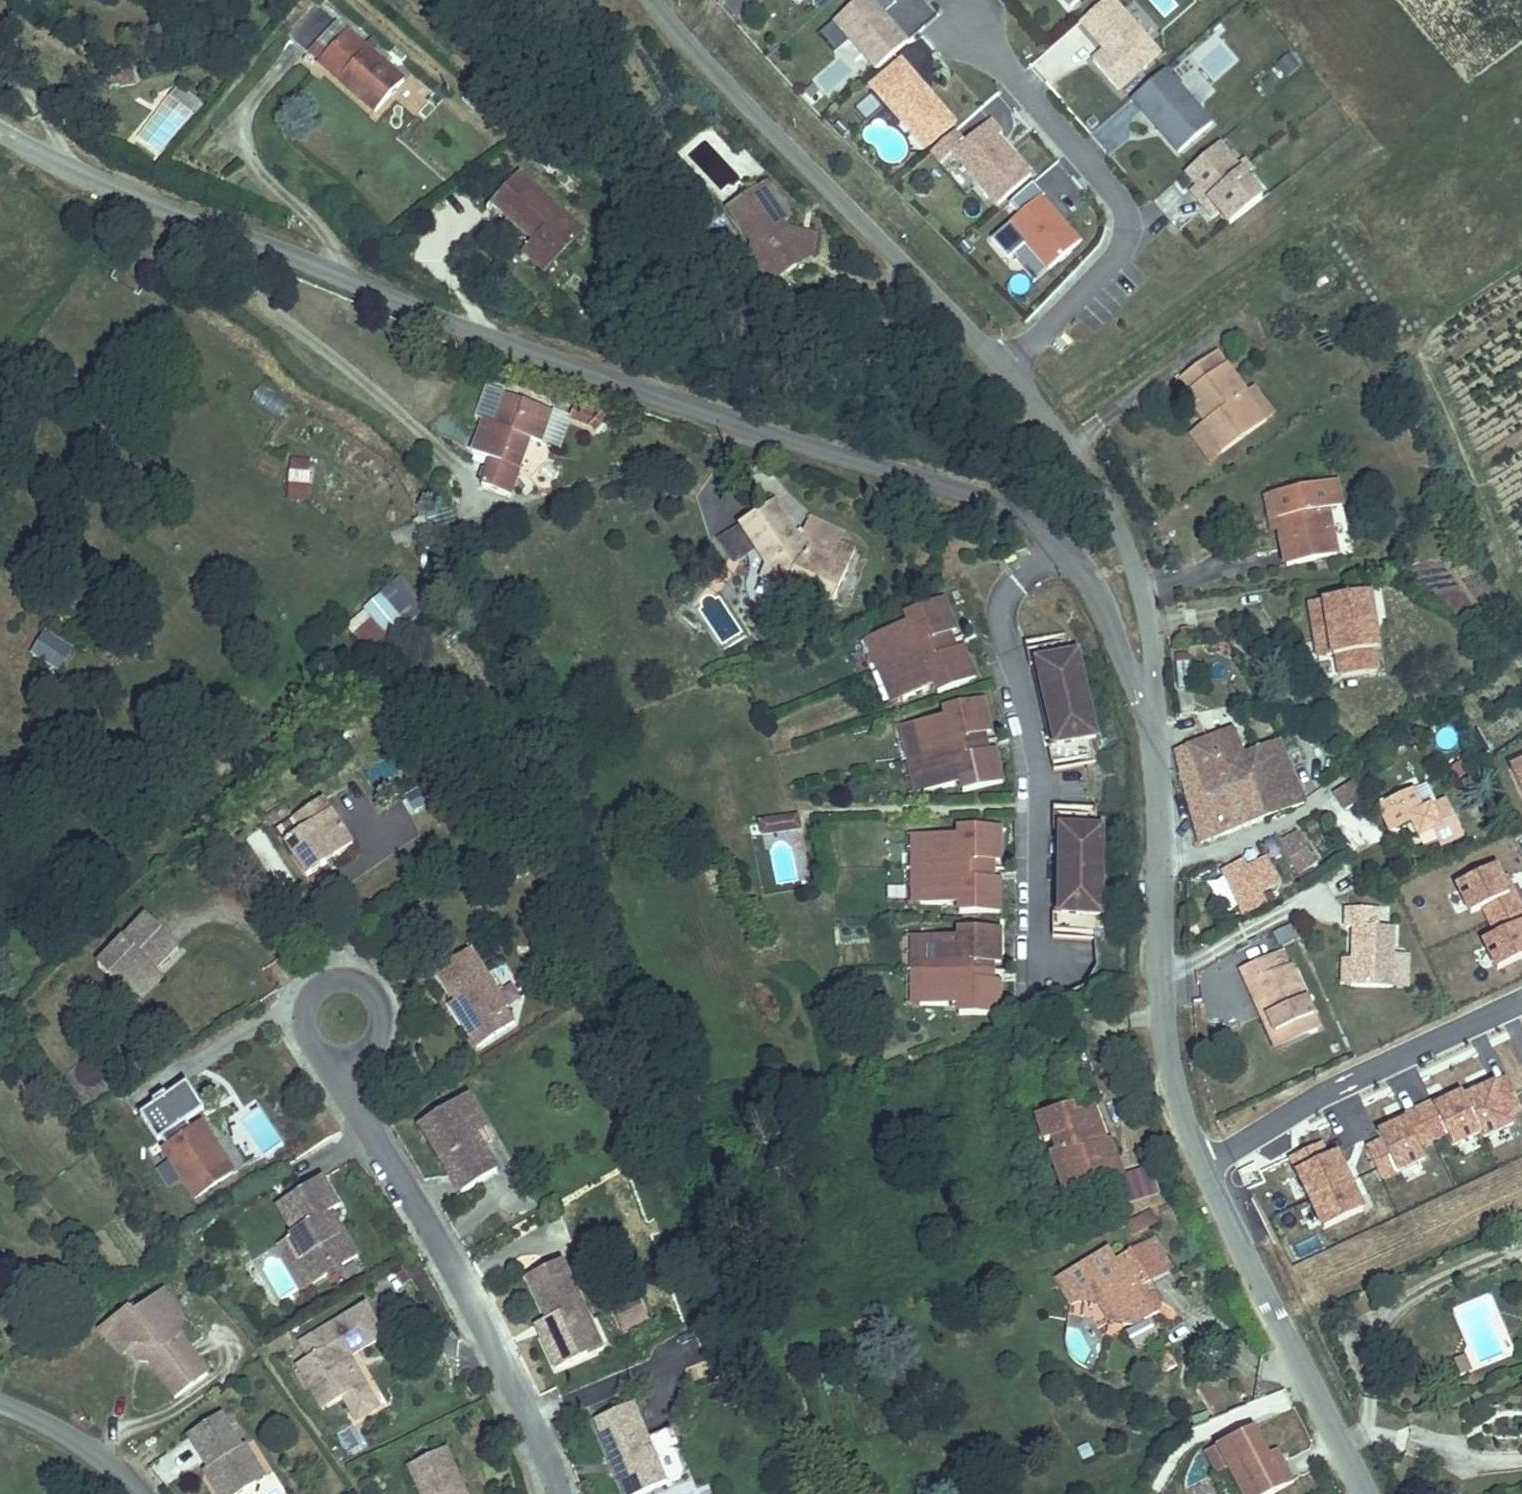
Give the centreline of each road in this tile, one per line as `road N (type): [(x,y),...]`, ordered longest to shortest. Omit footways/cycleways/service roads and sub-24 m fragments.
road 1 (residential): [(1066,547),(1002,503),(571,365),(360,283),(52,150),(0,118)]
road 2 (residential): [(1005,368),(653,0)]
road 3 (residential): [(557,1493),(553,1464),(480,1320),(362,1116),(348,1061)]
road 4 (residential): [(952,0),(1105,173),(1125,215),(1119,248),(1005,368)]
road 5 (residential): [(1155,703),(1163,1036),(1181,1118),(1204,1167)]
road 6 (residential): [(1057,968),(1038,918),(1035,746),(1000,611),(1015,582),(1066,547)]
road 7 (residential): [(1155,703),(1150,642),(1118,534),(1089,480),(1005,368)]
road 8 (residential): [(1204,1167),(1370,1493)]
road 9 (residential): [(1521,1016),(1204,1167)]
road 10 (residential): [(348,1061),(365,1055),(384,1025),(371,991),(355,982),(320,987),(302,1017),(304,1035),(330,1060)]
road 11 (residential): [(1155,703),(1135,688),(1100,600),(1066,547)]
road 12 (residential): [(138,1493),(105,1455),(0,1399)]

